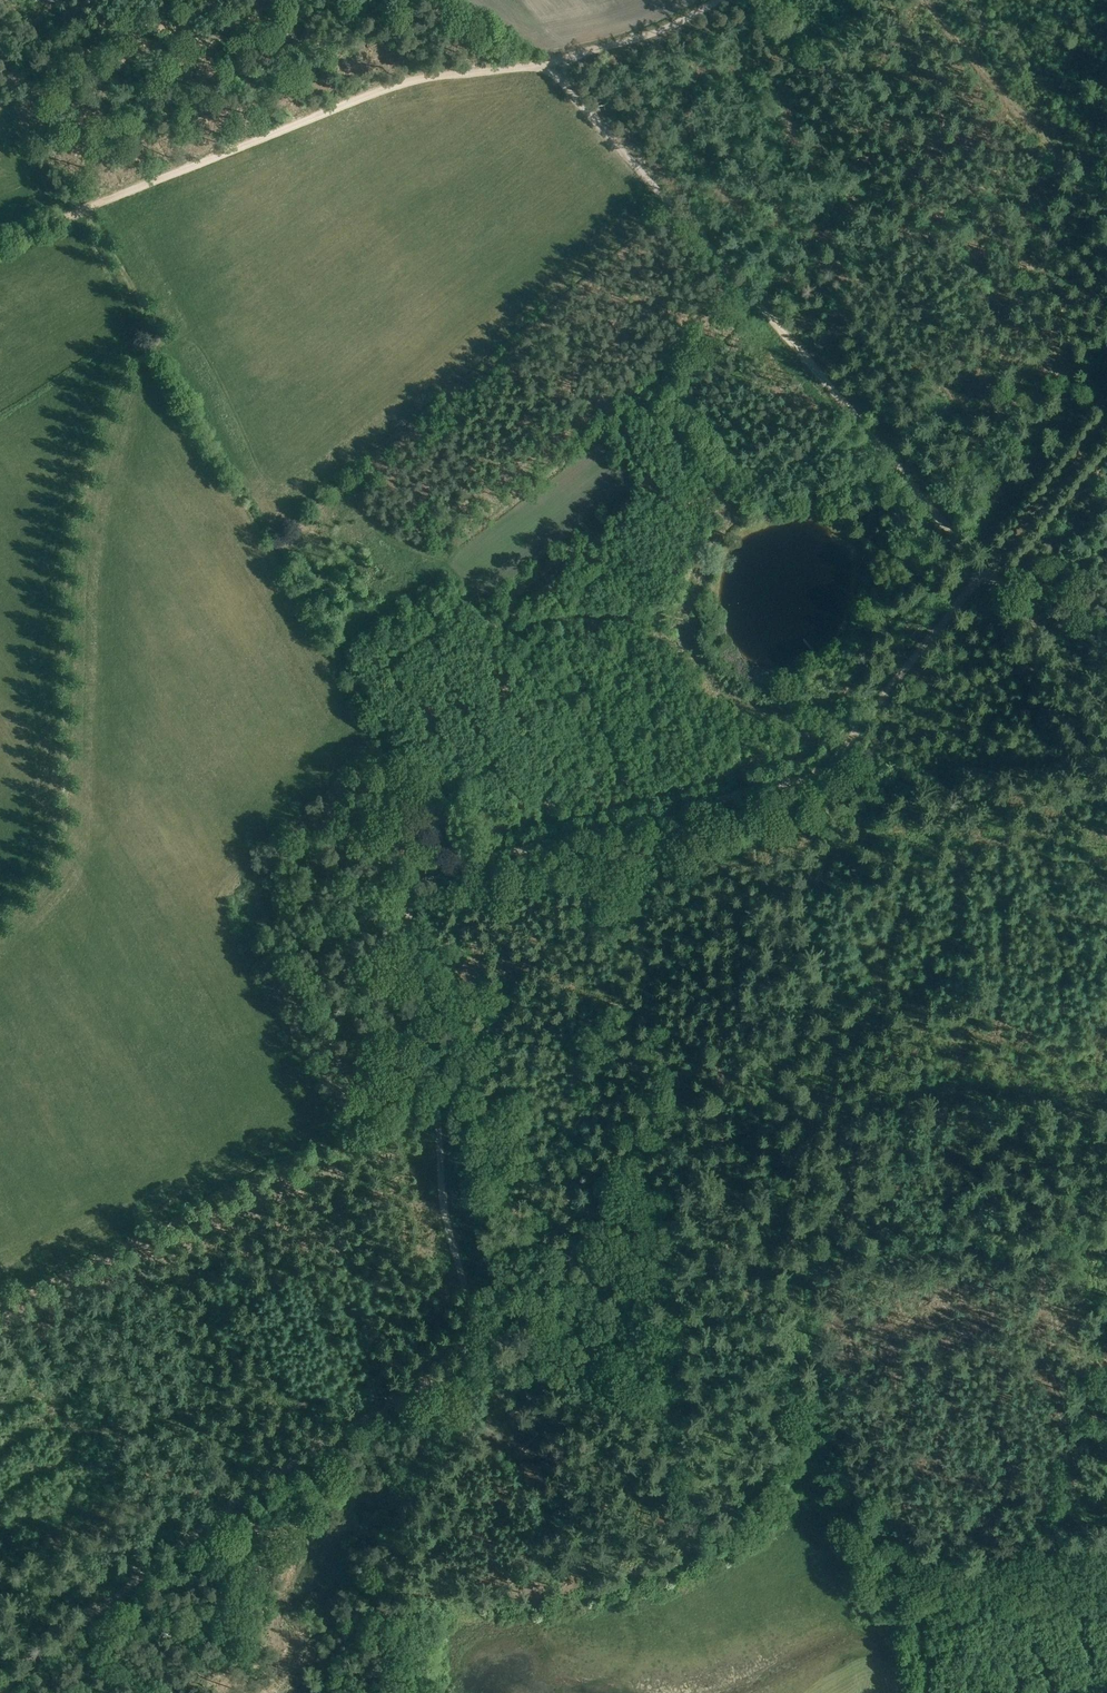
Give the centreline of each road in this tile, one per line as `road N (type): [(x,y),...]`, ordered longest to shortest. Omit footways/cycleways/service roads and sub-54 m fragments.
road 1 (track): [(1106,420),(817,774),(478,859),(428,886),(410,910),(406,941),(441,1147),(441,1193),(474,1332),(469,1354),(244,1496),(0,1686)]
road 2 (track): [(0,242),(407,80),(554,62),(565,85),(1106,712)]
road 3 (track): [(0,921),(48,873),(64,839),(78,517),(117,392),(160,341),(85,208)]
road 4 (track): [(473,1348),(569,1308),(653,1294),(707,1299),(767,1331),(824,1412),(897,1581),(911,1692)]
road 5 (track): [(0,1289),(431,1076)]
road 6 (track): [(1106,1252),(929,1246),(823,1253),(811,1265),(826,1387),(820,1405)]
road 7 (track): [(682,810),(720,890),(727,931),(737,1202)]
road 8 (track): [(884,1553),(952,1570),(1026,1564),(1071,1577),(1106,1570)]
road 9 (track): [(0,50),(85,208)]
road 10 (track): [(410,910),(399,903),(382,860),(369,854),(268,849)]
road 11 (track): [(716,0),(660,29),(554,62)]

